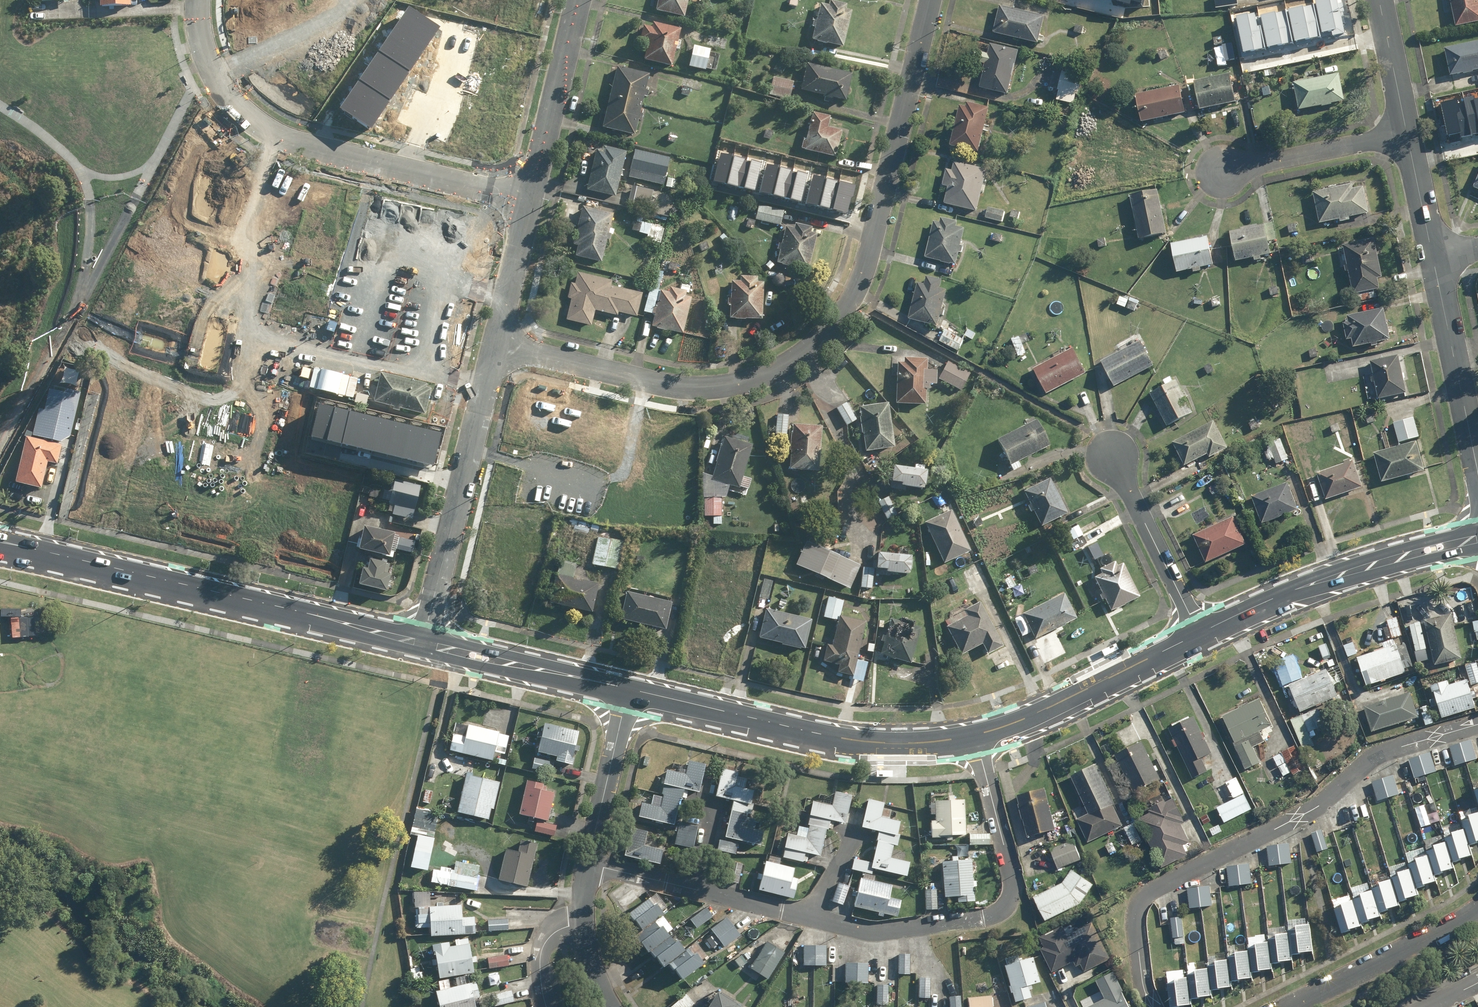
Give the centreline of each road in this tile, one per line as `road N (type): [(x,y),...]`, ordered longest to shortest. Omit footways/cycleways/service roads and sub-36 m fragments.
road 1 (residential): [(495,346),(693,388),(738,384),(807,352),(853,301),(867,265),(932,0)]
road 2 (residential): [(1153,1006),(1138,920),(1148,893),(1310,811),(1380,754),(1477,725)]
road 3 (unknown): [(239,398),(232,463),(278,475),(351,155)]
road 4 (secondary): [(423,644),(0,545)]
road 5 (residential): [(198,0),(205,63),(256,124),(301,143),(530,199)]
road 6 (unknown): [(441,178),(418,282),(241,241),(217,217),(193,272)]
road 7 (residential): [(807,916),(888,930),(990,917),(1008,907),(1012,875),(976,738)]
road 8 (secondary): [(976,738),(873,746),(627,693)]
road 9 (residential): [(495,346),(423,644)]
road 10 (secondary): [(1477,538),(1319,583),(1201,636)]
road 11 (secondary): [(1201,636),(1050,712),(976,738)]
road 12 (residential): [(589,864),(807,916)]
road 13 (residential): [(1434,258),(1477,473)]
road 14 (secondary): [(627,693),(423,644)]
road 15 (residential): [(1477,913),(1291,1006)]
road 16 (residential): [(579,0),(530,199)]
road 17 (residential): [(1113,458),(1201,636)]
road 18 (residential): [(1226,170),(1406,131)]
road 19 (unknown): [(299,382),(476,427)]
road 20 (residential): [(589,864),(627,693)]
road 21 (residential): [(530,199),(495,346)]
road 22 (residential): [(615,1006),(585,924),(589,864)]
road 23 (residential): [(1379,0),(1406,131)]
road 24 (residential): [(1406,131),(1434,258)]

